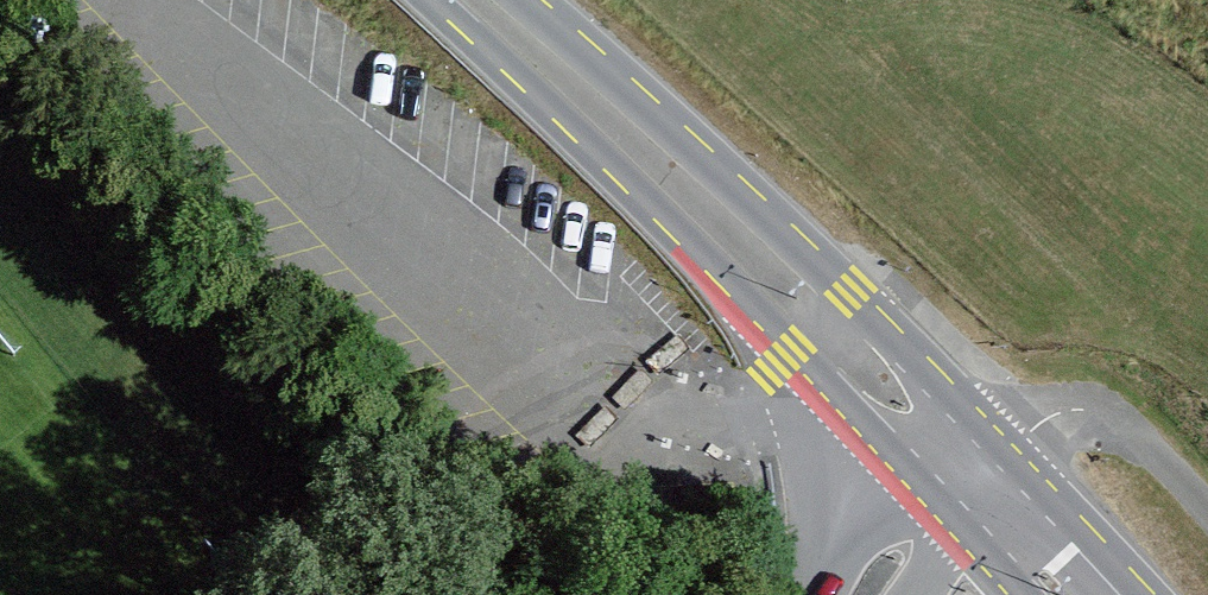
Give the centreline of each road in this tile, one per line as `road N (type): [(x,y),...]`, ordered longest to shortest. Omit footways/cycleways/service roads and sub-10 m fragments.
road 1 (secondary): [(969,470),(823,319),(477,0)]
road 2 (track): [(528,429),(315,594)]
road 3 (secondary): [(1077,594),(969,470)]
road 4 (tertiary): [(867,594),(969,470)]

